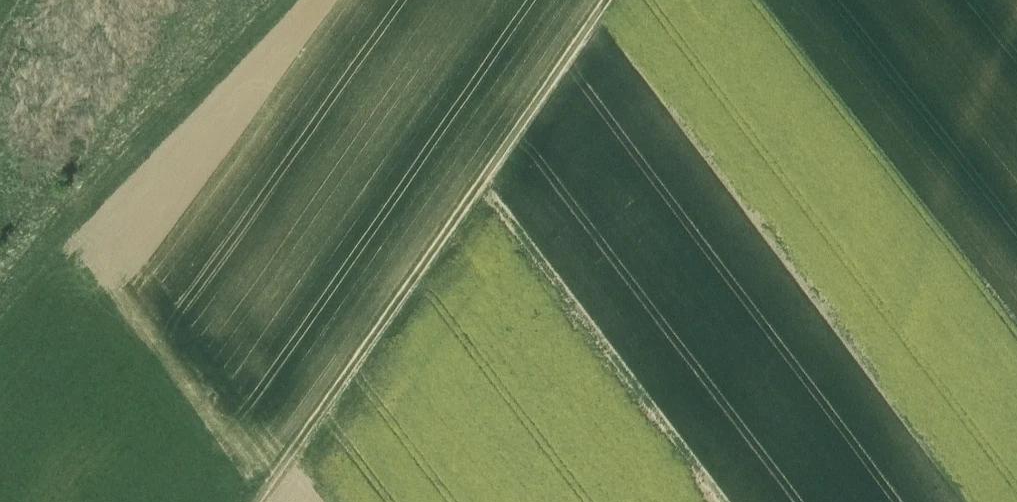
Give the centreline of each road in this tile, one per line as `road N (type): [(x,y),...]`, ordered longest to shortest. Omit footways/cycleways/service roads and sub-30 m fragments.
road 1 (track): [(259,501),(608,0)]

